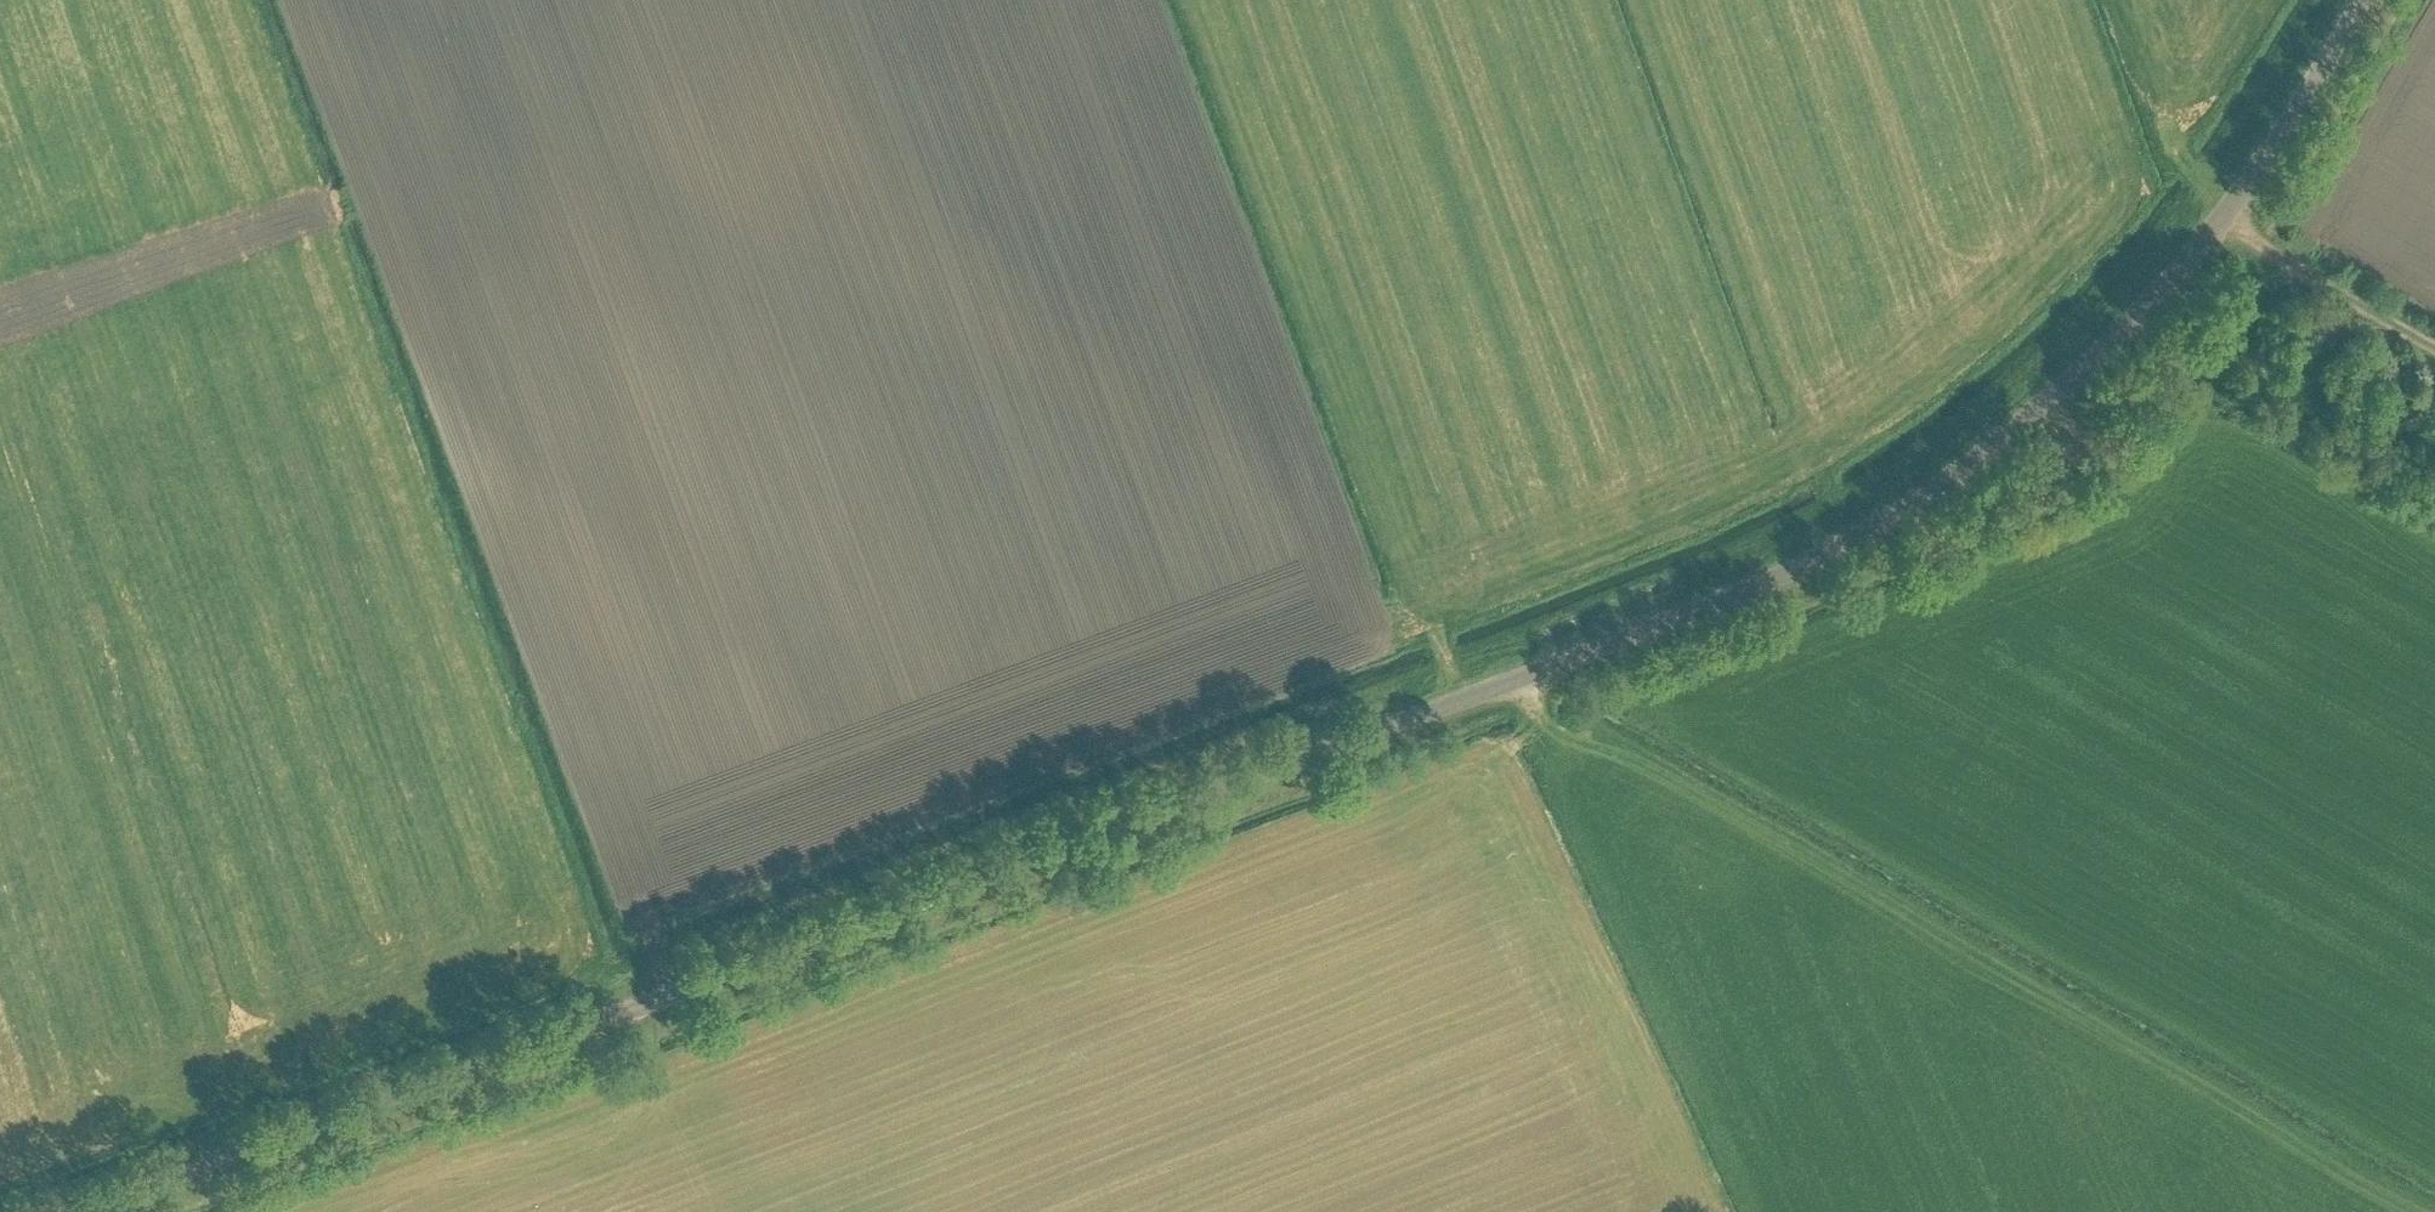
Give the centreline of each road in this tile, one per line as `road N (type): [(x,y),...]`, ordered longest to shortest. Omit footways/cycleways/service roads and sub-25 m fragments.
road 1 (tertiary): [(91,1211),(1784,580),(1938,495),(2089,365),(2200,252),(2265,167),(2364,0)]
road 2 (track): [(2434,334),(2230,212)]

